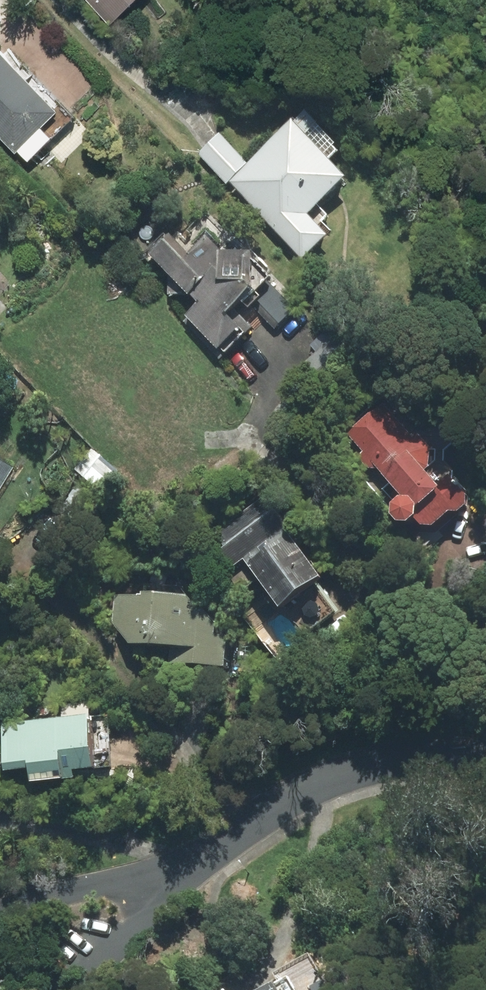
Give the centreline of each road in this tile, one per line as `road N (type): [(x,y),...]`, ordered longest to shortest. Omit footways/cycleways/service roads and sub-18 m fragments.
road 1 (residential): [(172,881),(344,774),(485,750)]
road 2 (residential): [(172,881),(93,989)]

